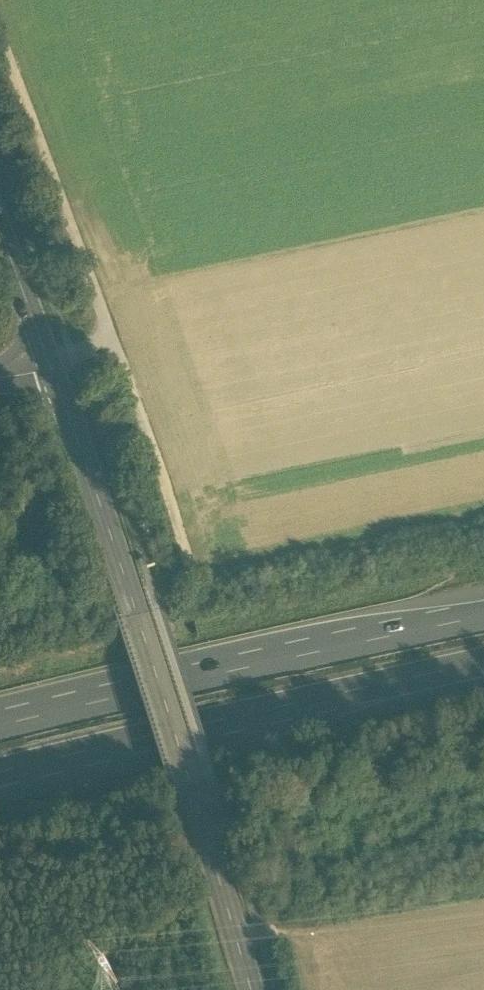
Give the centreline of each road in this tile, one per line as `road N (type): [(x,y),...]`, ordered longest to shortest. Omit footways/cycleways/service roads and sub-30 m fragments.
road 1 (tertiary): [(253,989),(195,791),(50,364)]
road 2 (track): [(190,567),(0,39)]
road 3 (motorway): [(483,608),(0,718)]
road 4 (motorway): [(0,767),(483,658)]
road 5 (tertiary): [(50,364),(0,239)]

